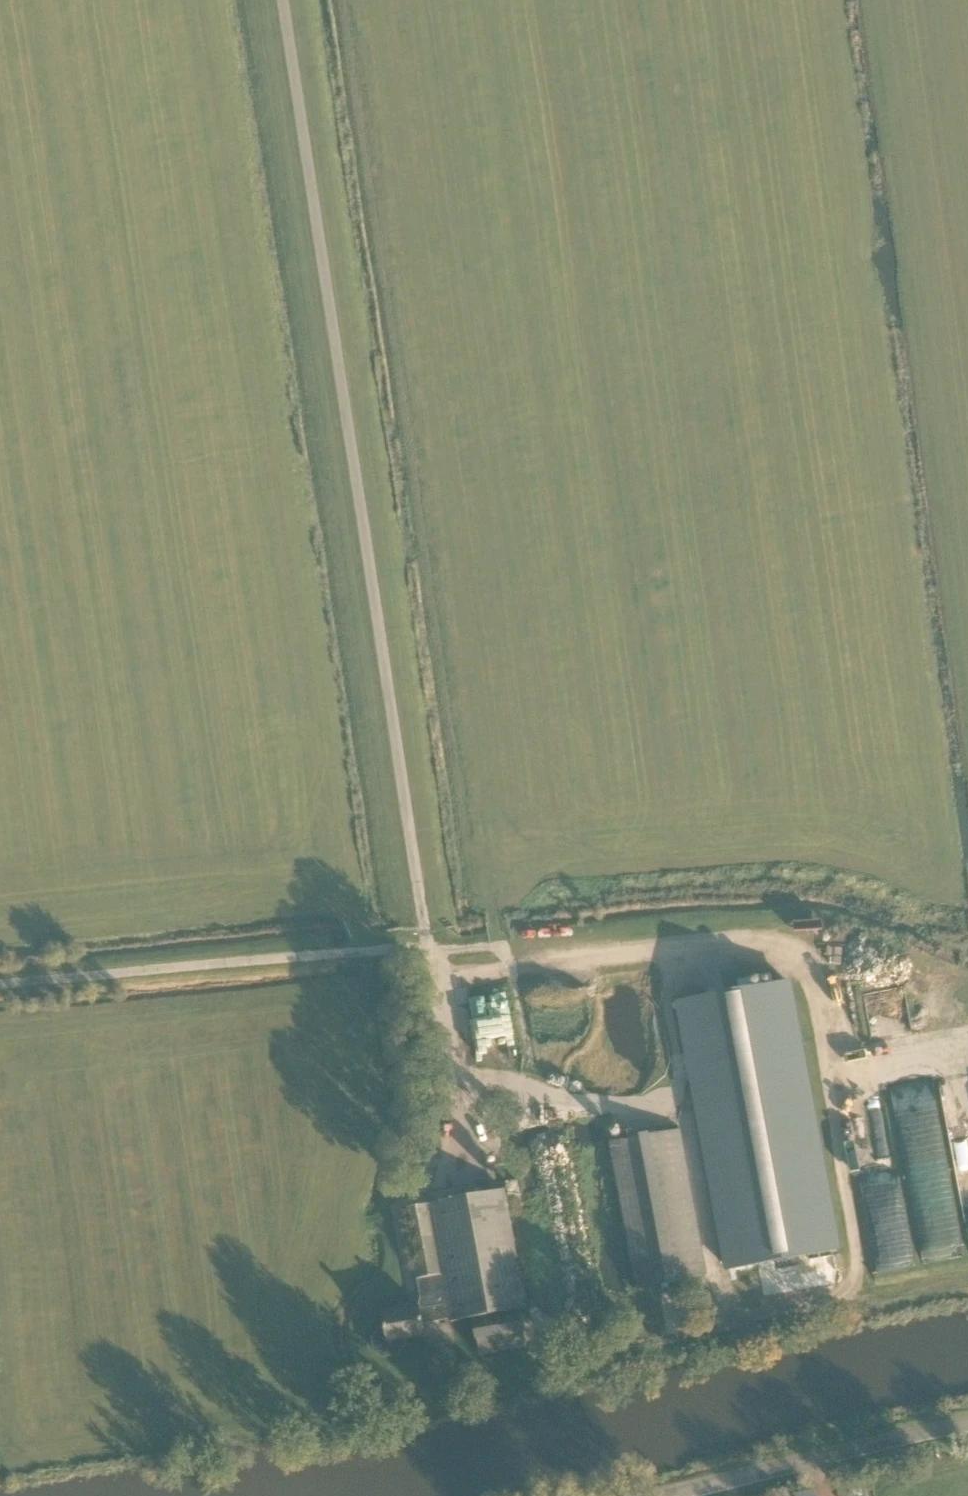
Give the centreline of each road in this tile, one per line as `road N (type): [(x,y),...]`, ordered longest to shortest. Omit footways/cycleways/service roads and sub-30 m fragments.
road 1 (tertiary): [(661,1495),(967,1420)]

